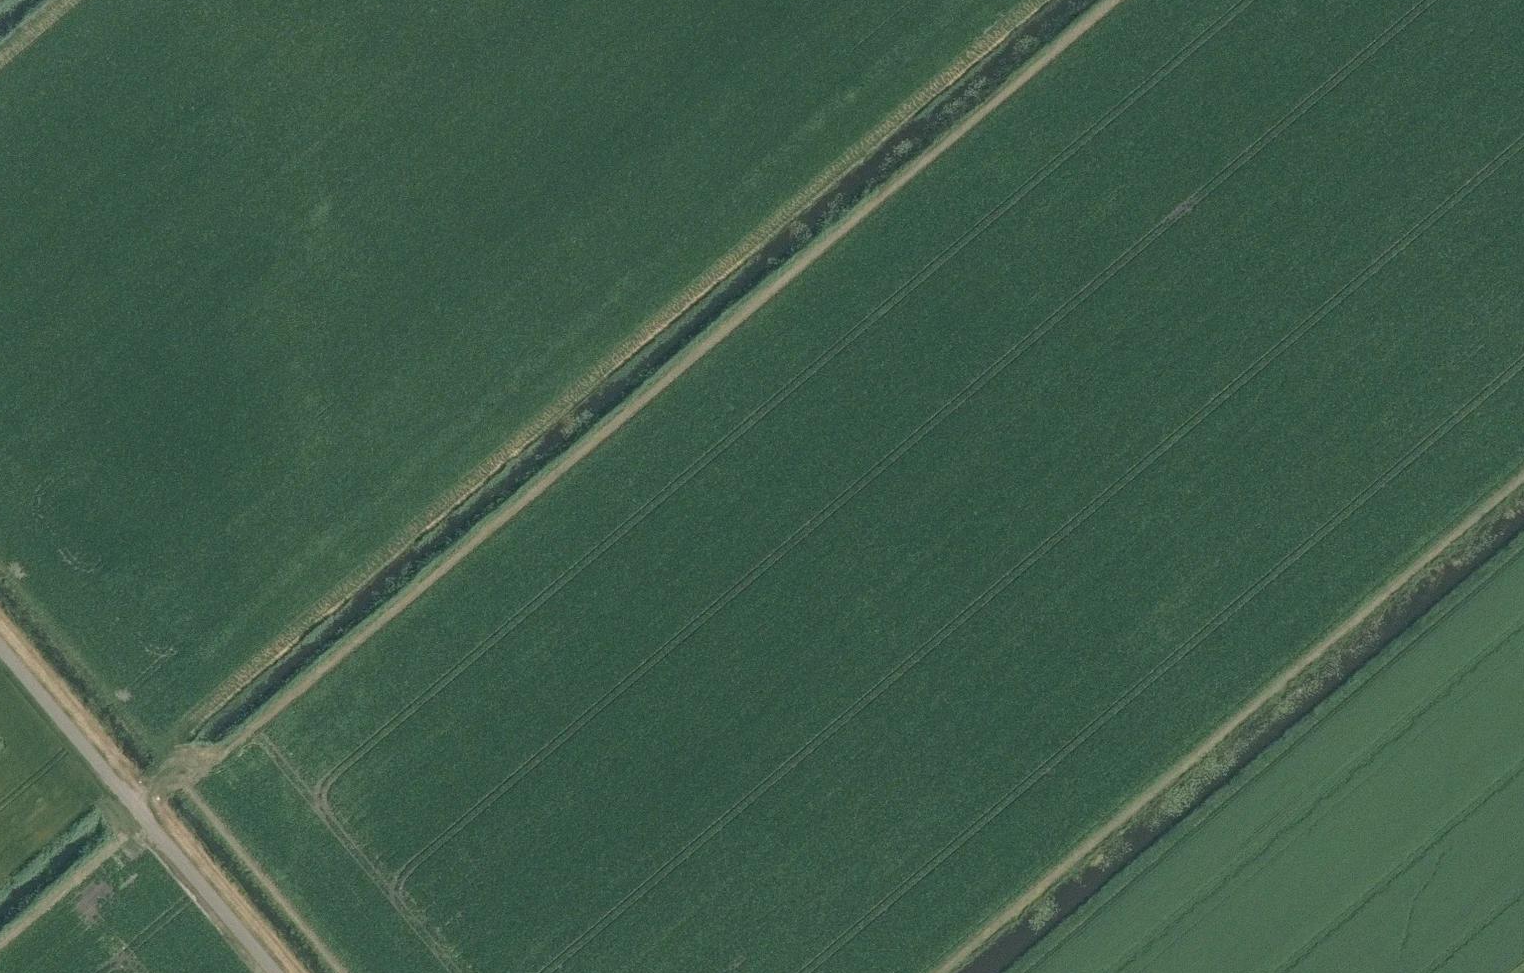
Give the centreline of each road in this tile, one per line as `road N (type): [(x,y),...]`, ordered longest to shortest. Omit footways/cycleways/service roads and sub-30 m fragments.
road 1 (track): [(277,972),(0,644)]

